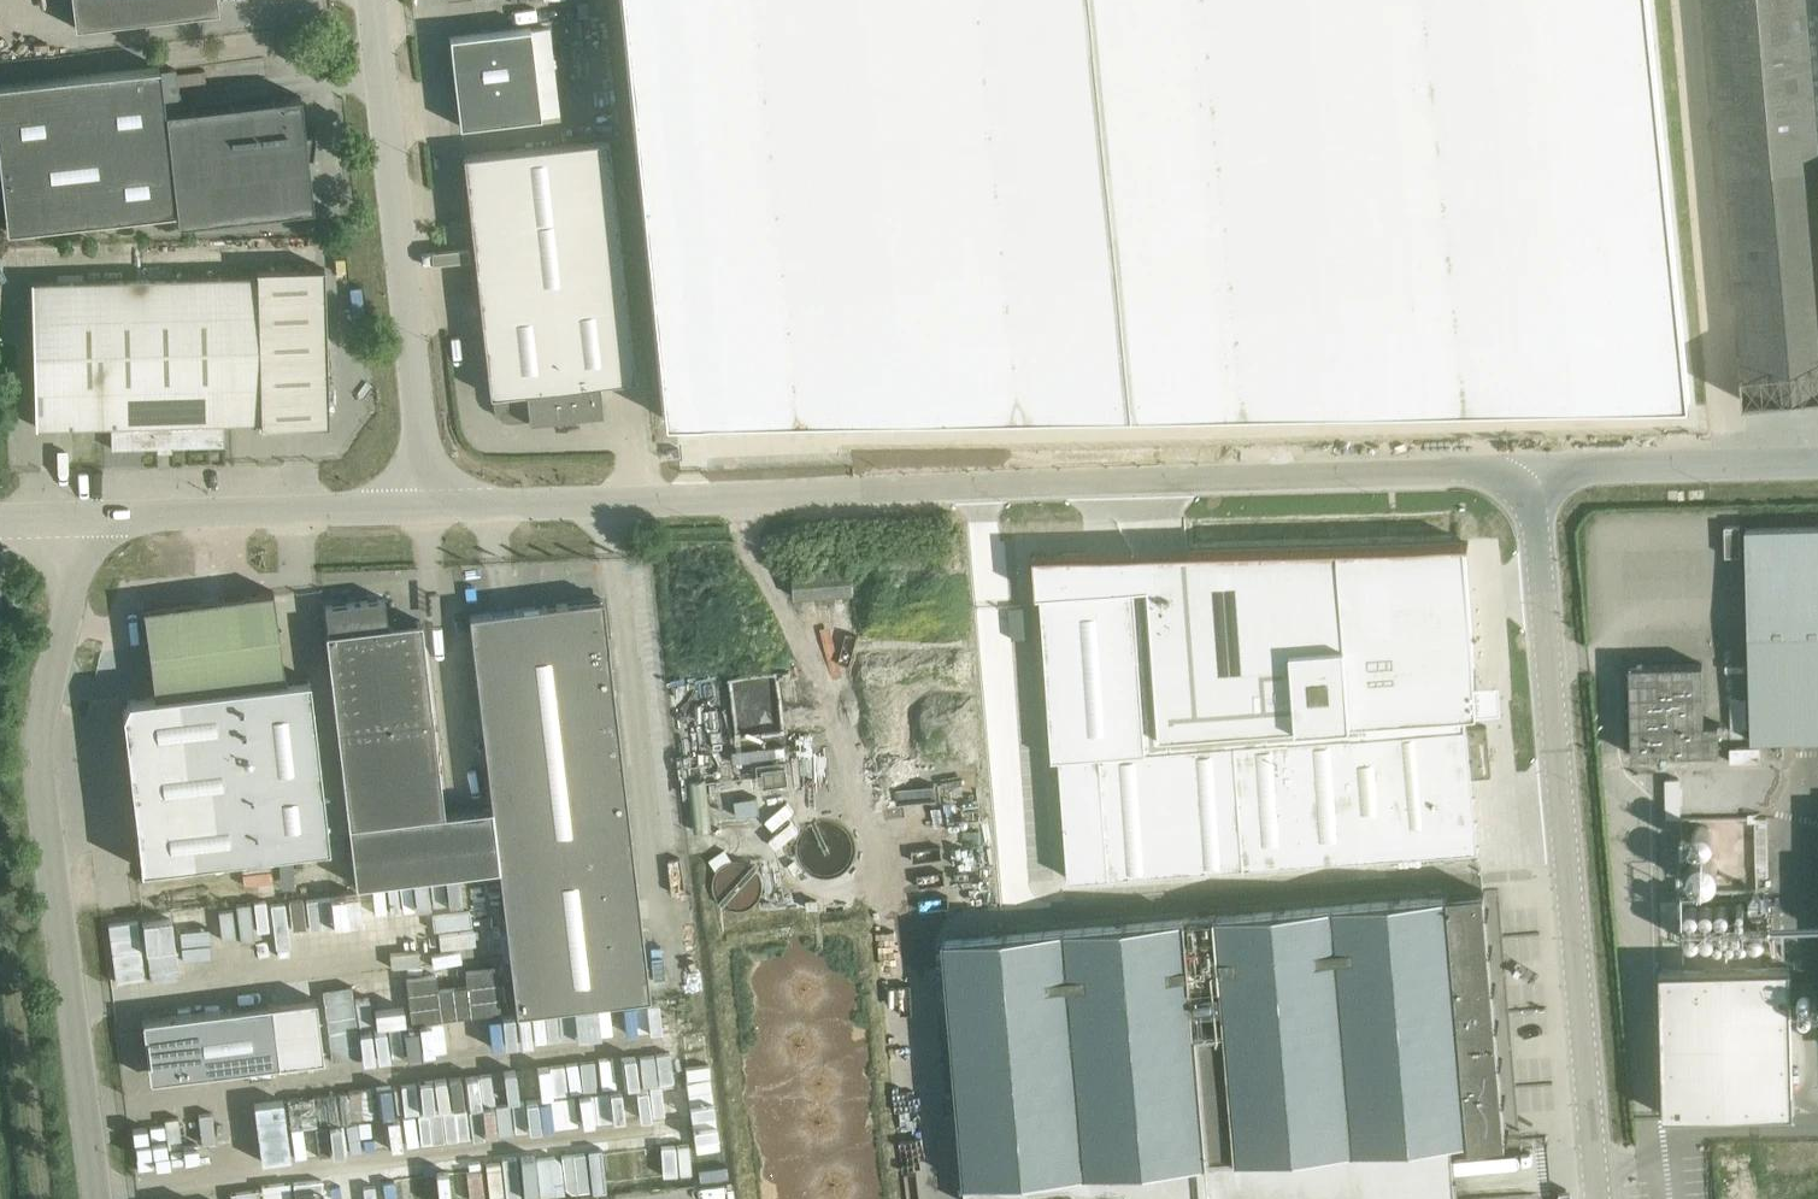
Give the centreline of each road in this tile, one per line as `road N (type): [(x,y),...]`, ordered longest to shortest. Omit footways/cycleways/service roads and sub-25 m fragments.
road 1 (unclassified): [(429,509),(1449,472),(1517,478)]
road 2 (unclassified): [(97,1198),(36,737),(73,611),(76,519)]
road 3 (unclassified): [(924,917),(1567,872)]
road 4 (unclassified): [(429,509),(371,0)]
road 5 (unclassified): [(1567,872),(1535,501),(1517,478)]
road 6 (unclassified): [(76,519),(429,509)]
road 7 (unclassified): [(1597,1198),(1567,872)]
road 8 (unclassified): [(1517,478),(1817,461)]

